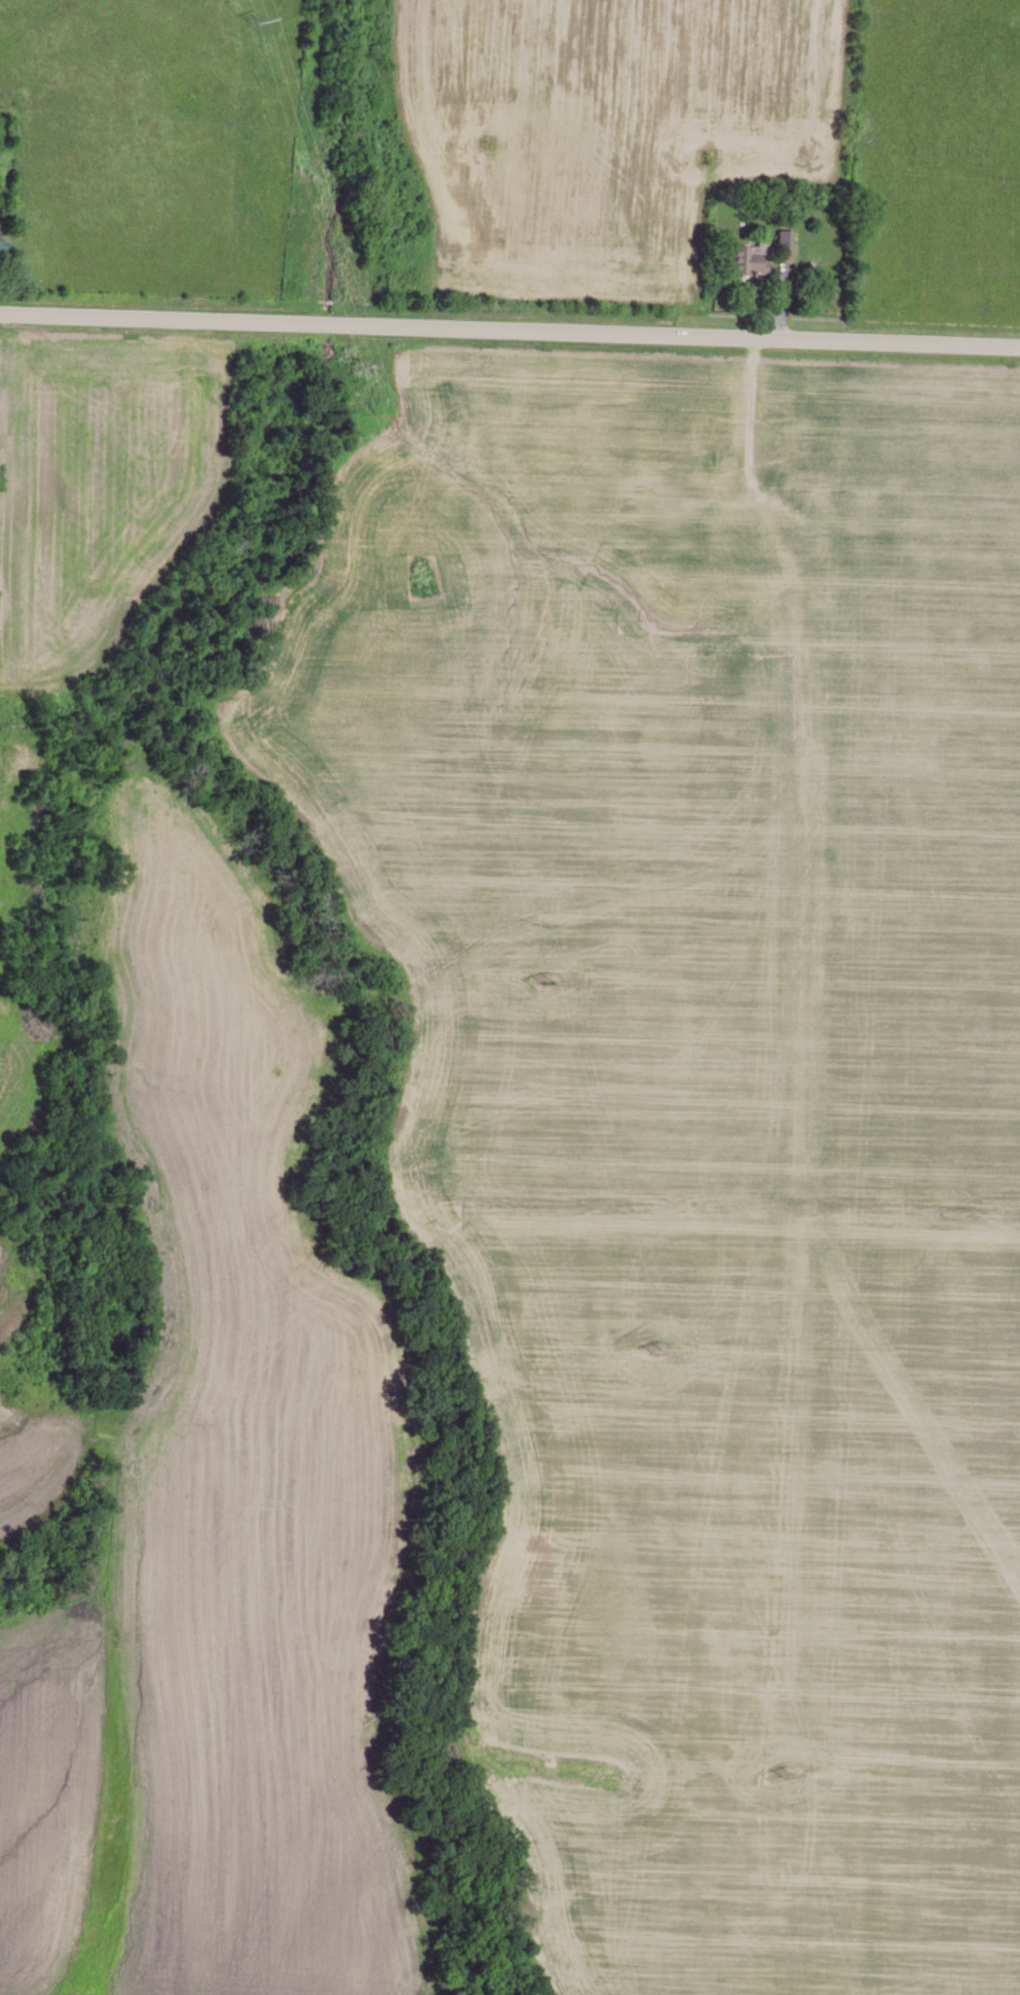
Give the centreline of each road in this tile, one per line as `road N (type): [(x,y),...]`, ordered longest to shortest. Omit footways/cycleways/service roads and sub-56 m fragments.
road 1 (tertiary): [(1019,348),(0,314)]
road 2 (track): [(753,337),(755,497),(731,502)]

